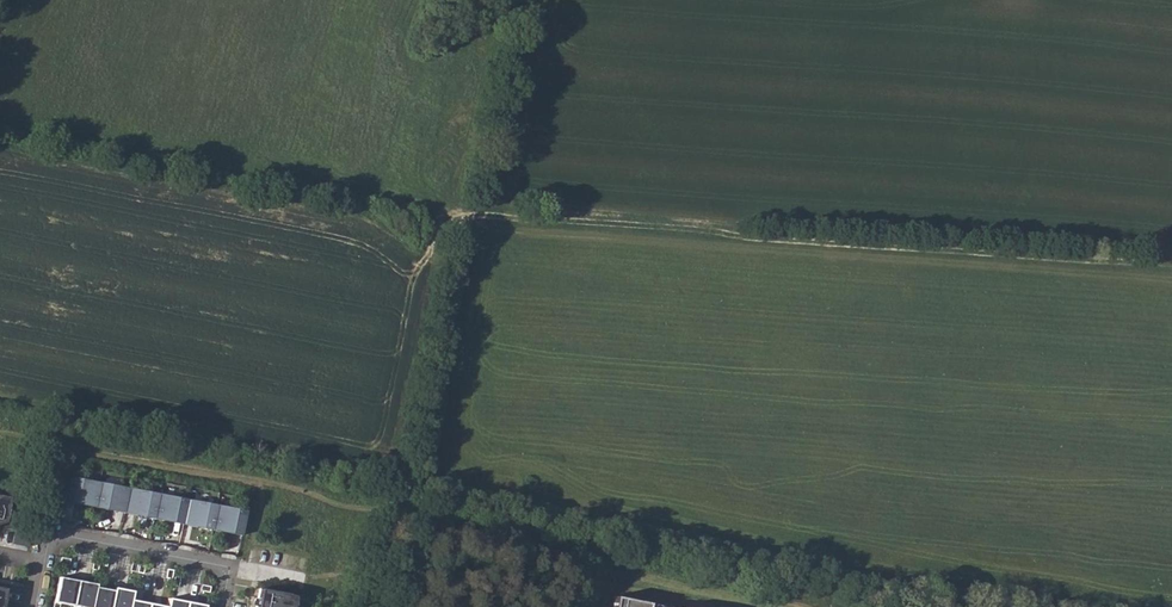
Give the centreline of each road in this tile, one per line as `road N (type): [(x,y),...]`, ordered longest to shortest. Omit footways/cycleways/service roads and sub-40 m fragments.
road 1 (track): [(1171,266),(453,216)]
road 2 (residential): [(228,567),(45,530)]

